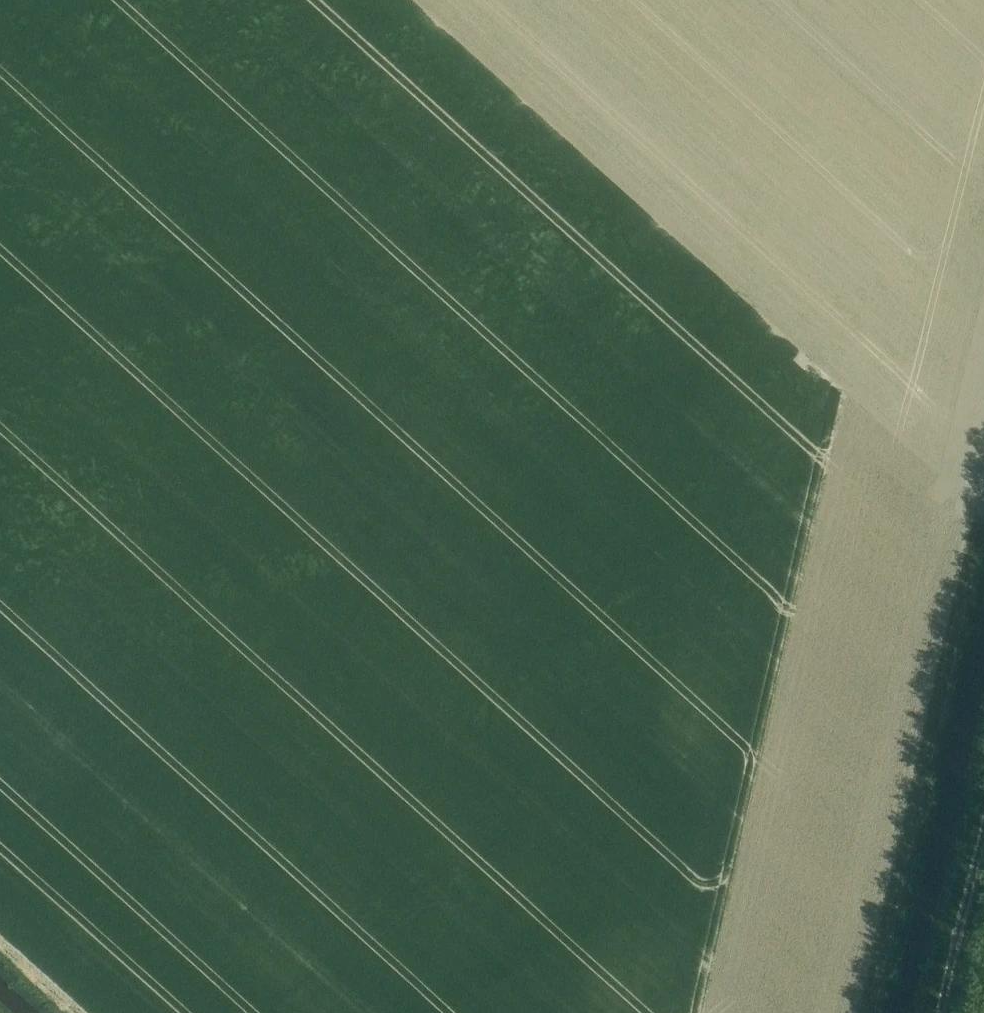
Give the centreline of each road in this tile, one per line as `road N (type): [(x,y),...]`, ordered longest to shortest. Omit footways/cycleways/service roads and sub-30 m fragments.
road 1 (track): [(943,1012),(983,840)]

